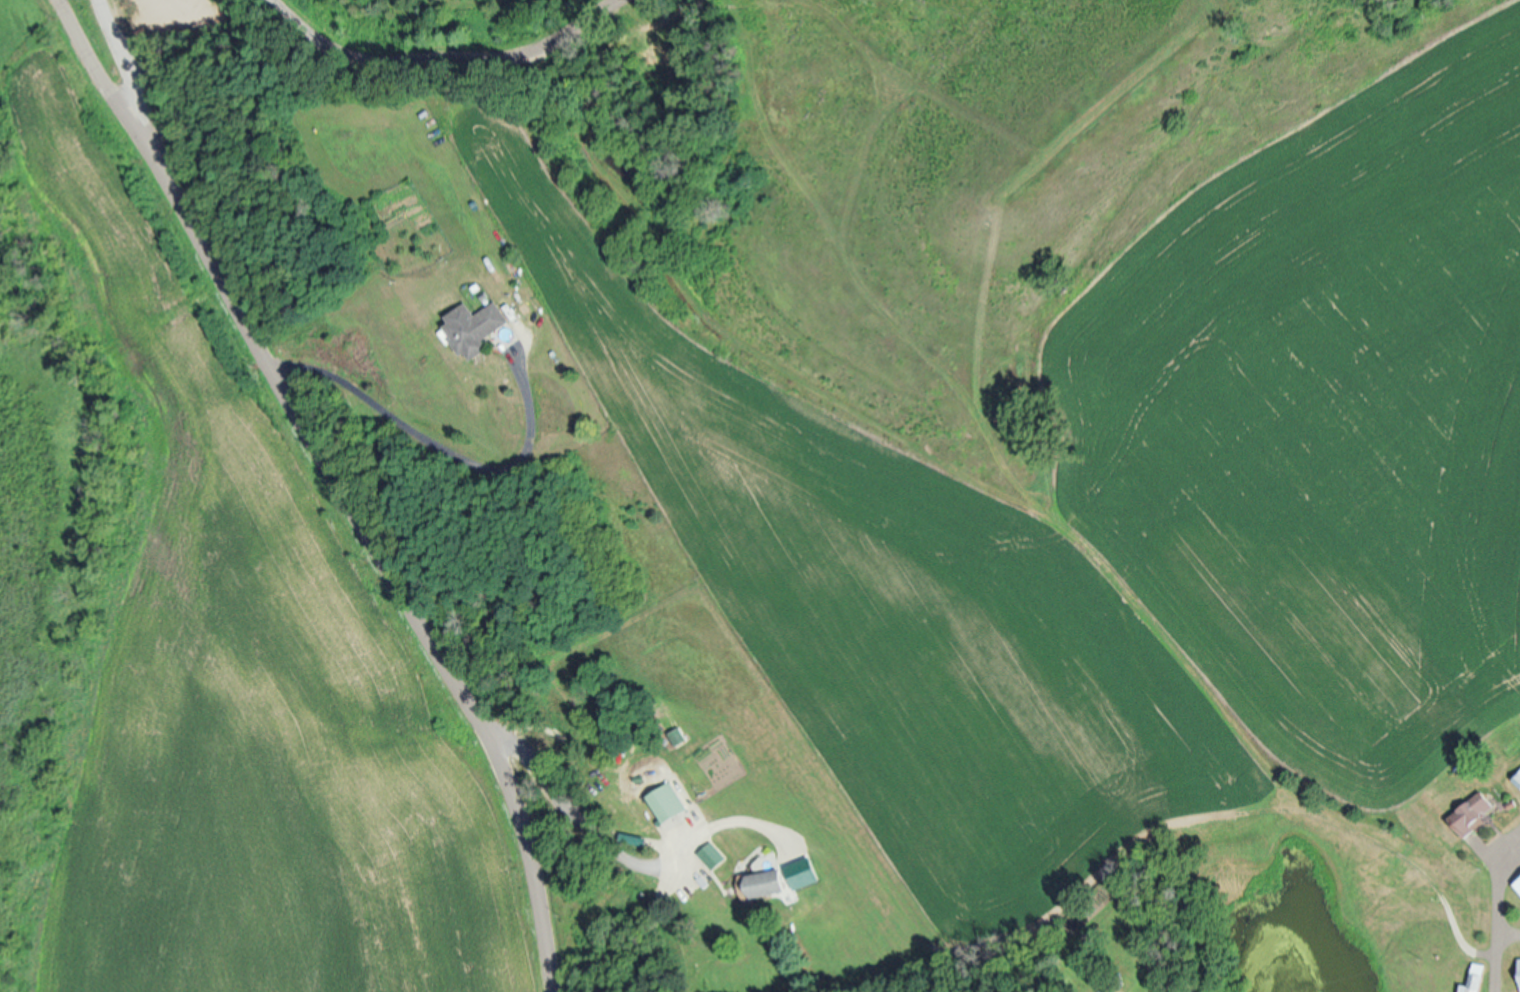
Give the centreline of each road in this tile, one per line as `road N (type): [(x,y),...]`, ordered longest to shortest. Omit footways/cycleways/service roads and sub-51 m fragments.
road 1 (residential): [(553,991),(526,847),(484,741),(268,374),(130,115),(37,0)]
road 2 (residential): [(275,0),(334,48),(385,58),(513,53),(575,26),(610,0)]
road 3 (residential): [(1484,805),(1475,893),(1482,991)]
road 4 (residential): [(130,115),(139,106),(137,81),(101,0)]

